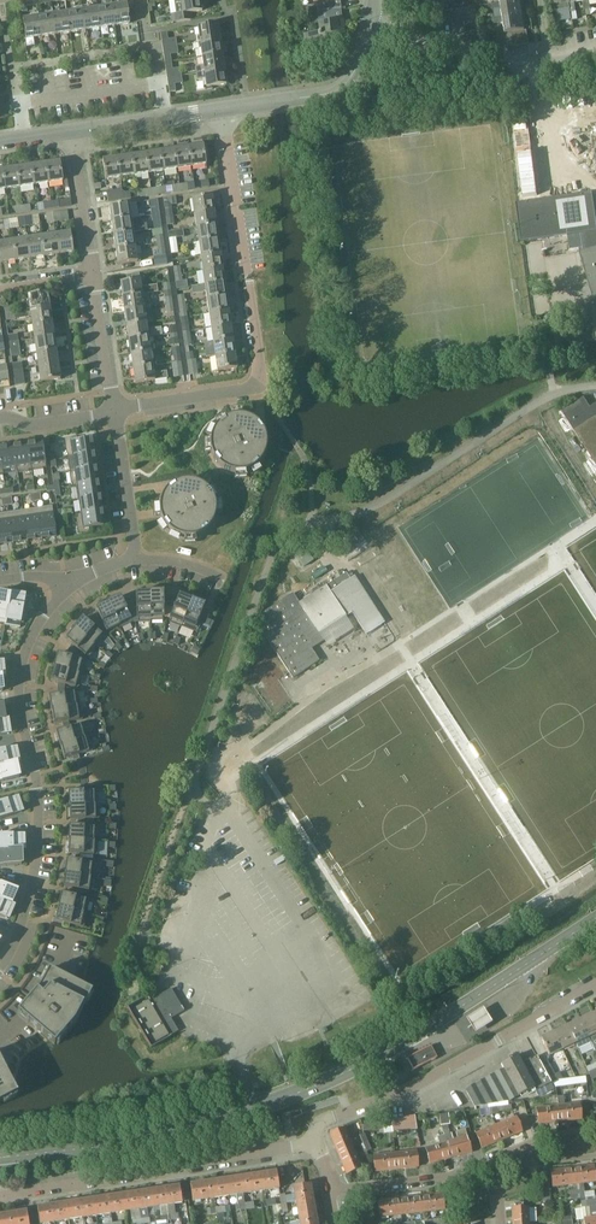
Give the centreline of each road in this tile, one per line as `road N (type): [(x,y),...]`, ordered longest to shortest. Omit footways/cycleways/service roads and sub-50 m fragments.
road 1 (secondary): [(0,1158),(148,1138),(312,1091),(595,925)]
road 2 (residential): [(0,968),(26,915),(38,855),(24,665),(67,584)]
road 3 (residential): [(315,1142),(319,1123),(414,1086),(595,986)]
road 4 (residential): [(0,1195),(315,1142)]
road 5 (residential): [(255,388),(261,378),(222,109)]
road 6 (residential): [(222,109),(323,94),(356,69),(368,26)]
road 7 (residential): [(548,60),(515,64),(368,26)]
road 8 (residential): [(331,1191),(450,1178),(497,1160)]
road 9 (residential): [(115,413),(135,558)]
road 10 (residential): [(93,273),(72,132)]
road 11 (residential): [(255,388),(115,413)]
road 12 (residential): [(115,413),(93,273)]
road 13 (residential): [(23,139),(0,13)]
road 14 (residential): [(164,118),(140,0)]

